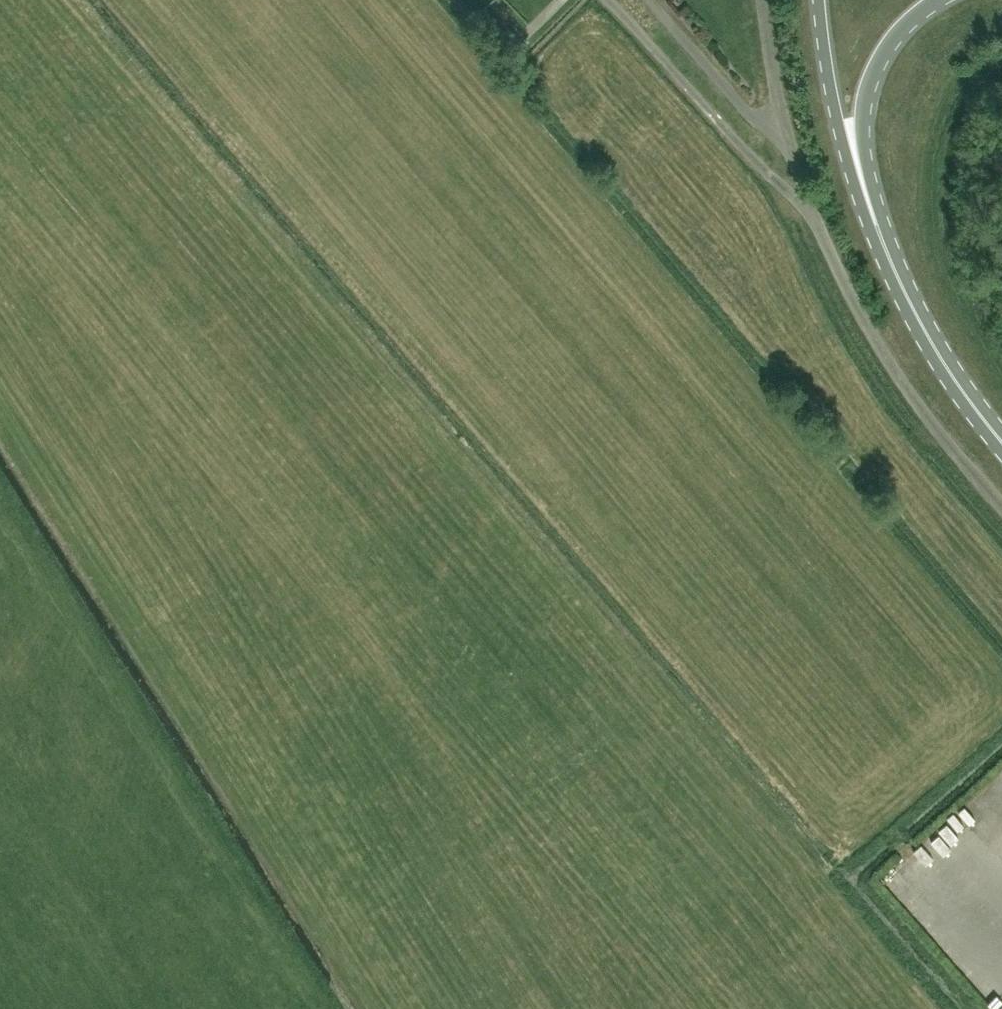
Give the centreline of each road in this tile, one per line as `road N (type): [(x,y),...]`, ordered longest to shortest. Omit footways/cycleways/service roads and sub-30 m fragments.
road 1 (primary): [(1001,442),(928,350),(866,211)]
road 2 (primary): [(866,211),(864,82),(893,38),(944,0)]
road 3 (primary): [(816,0),(835,127),(866,211)]

